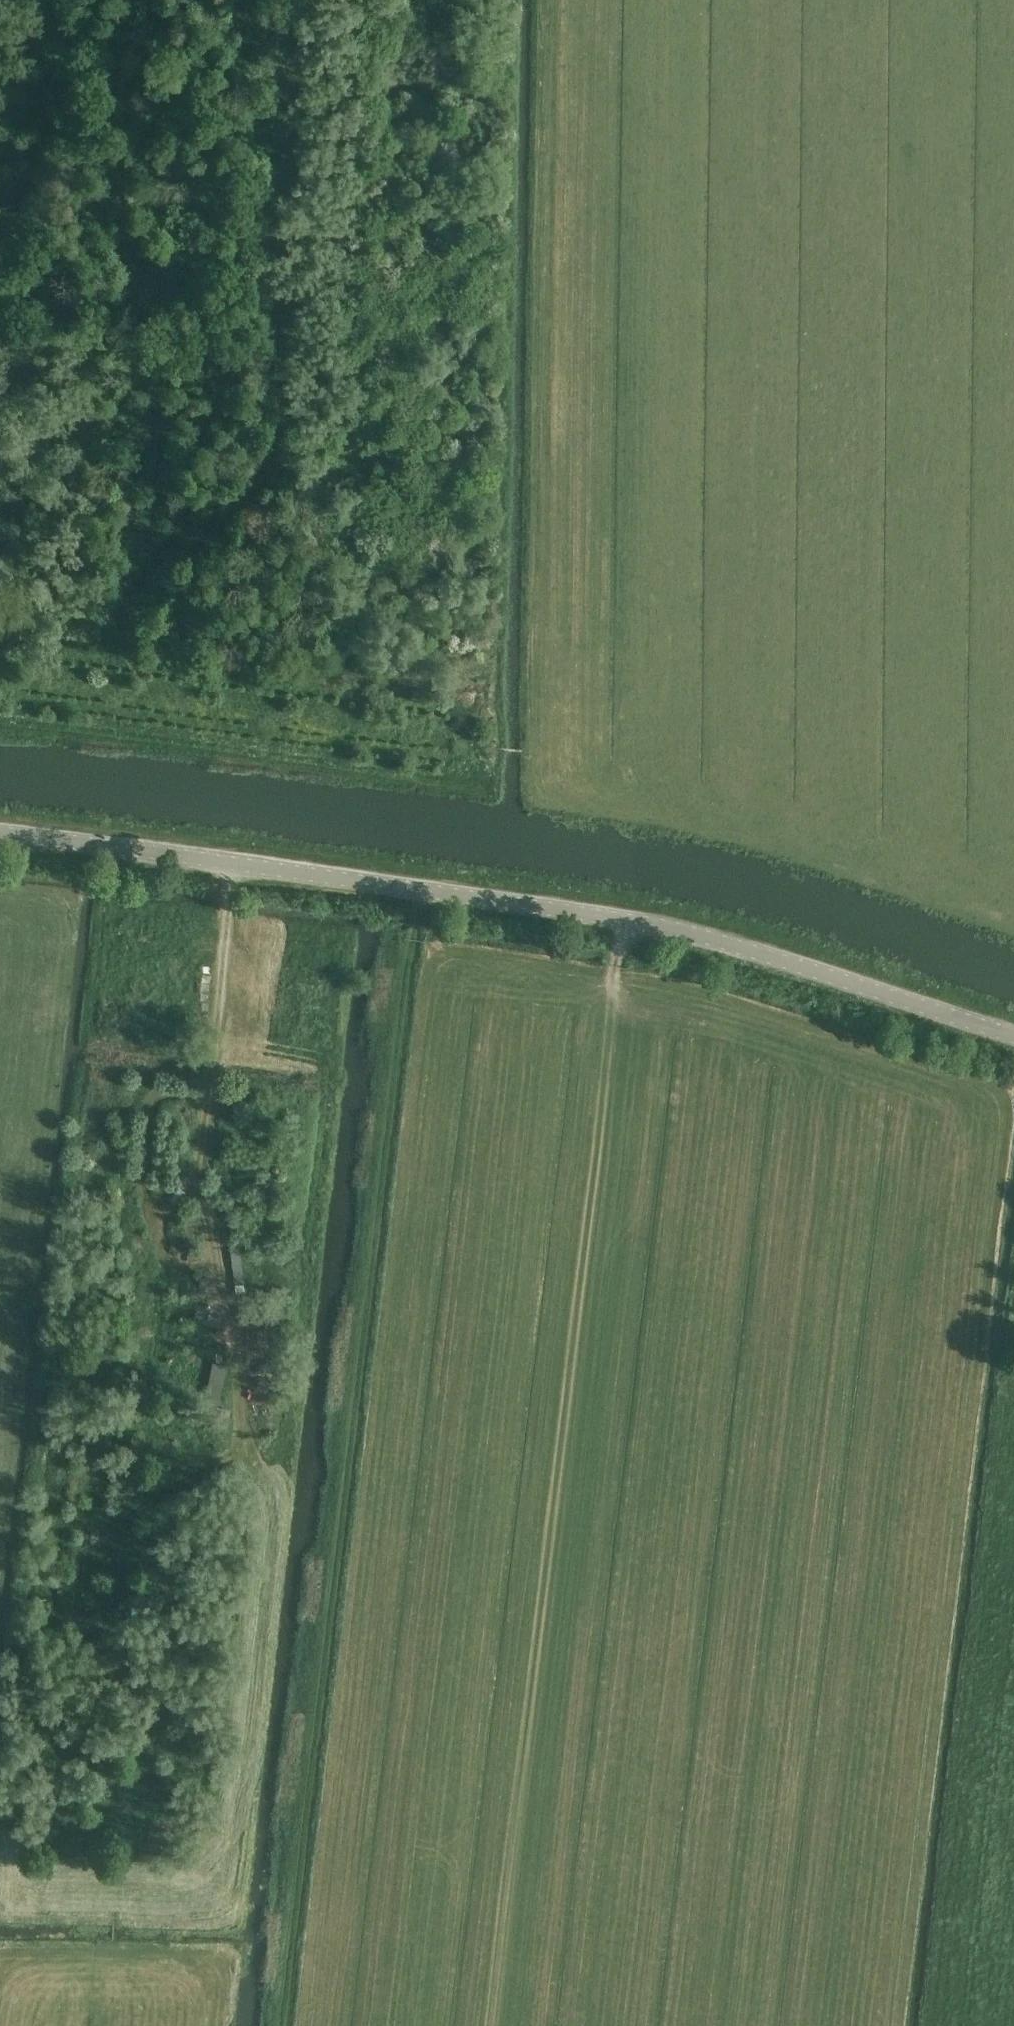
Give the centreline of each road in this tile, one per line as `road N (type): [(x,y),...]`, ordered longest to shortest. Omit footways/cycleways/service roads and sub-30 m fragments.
road 1 (tertiary): [(0,838),(647,922),(1013,1035)]

